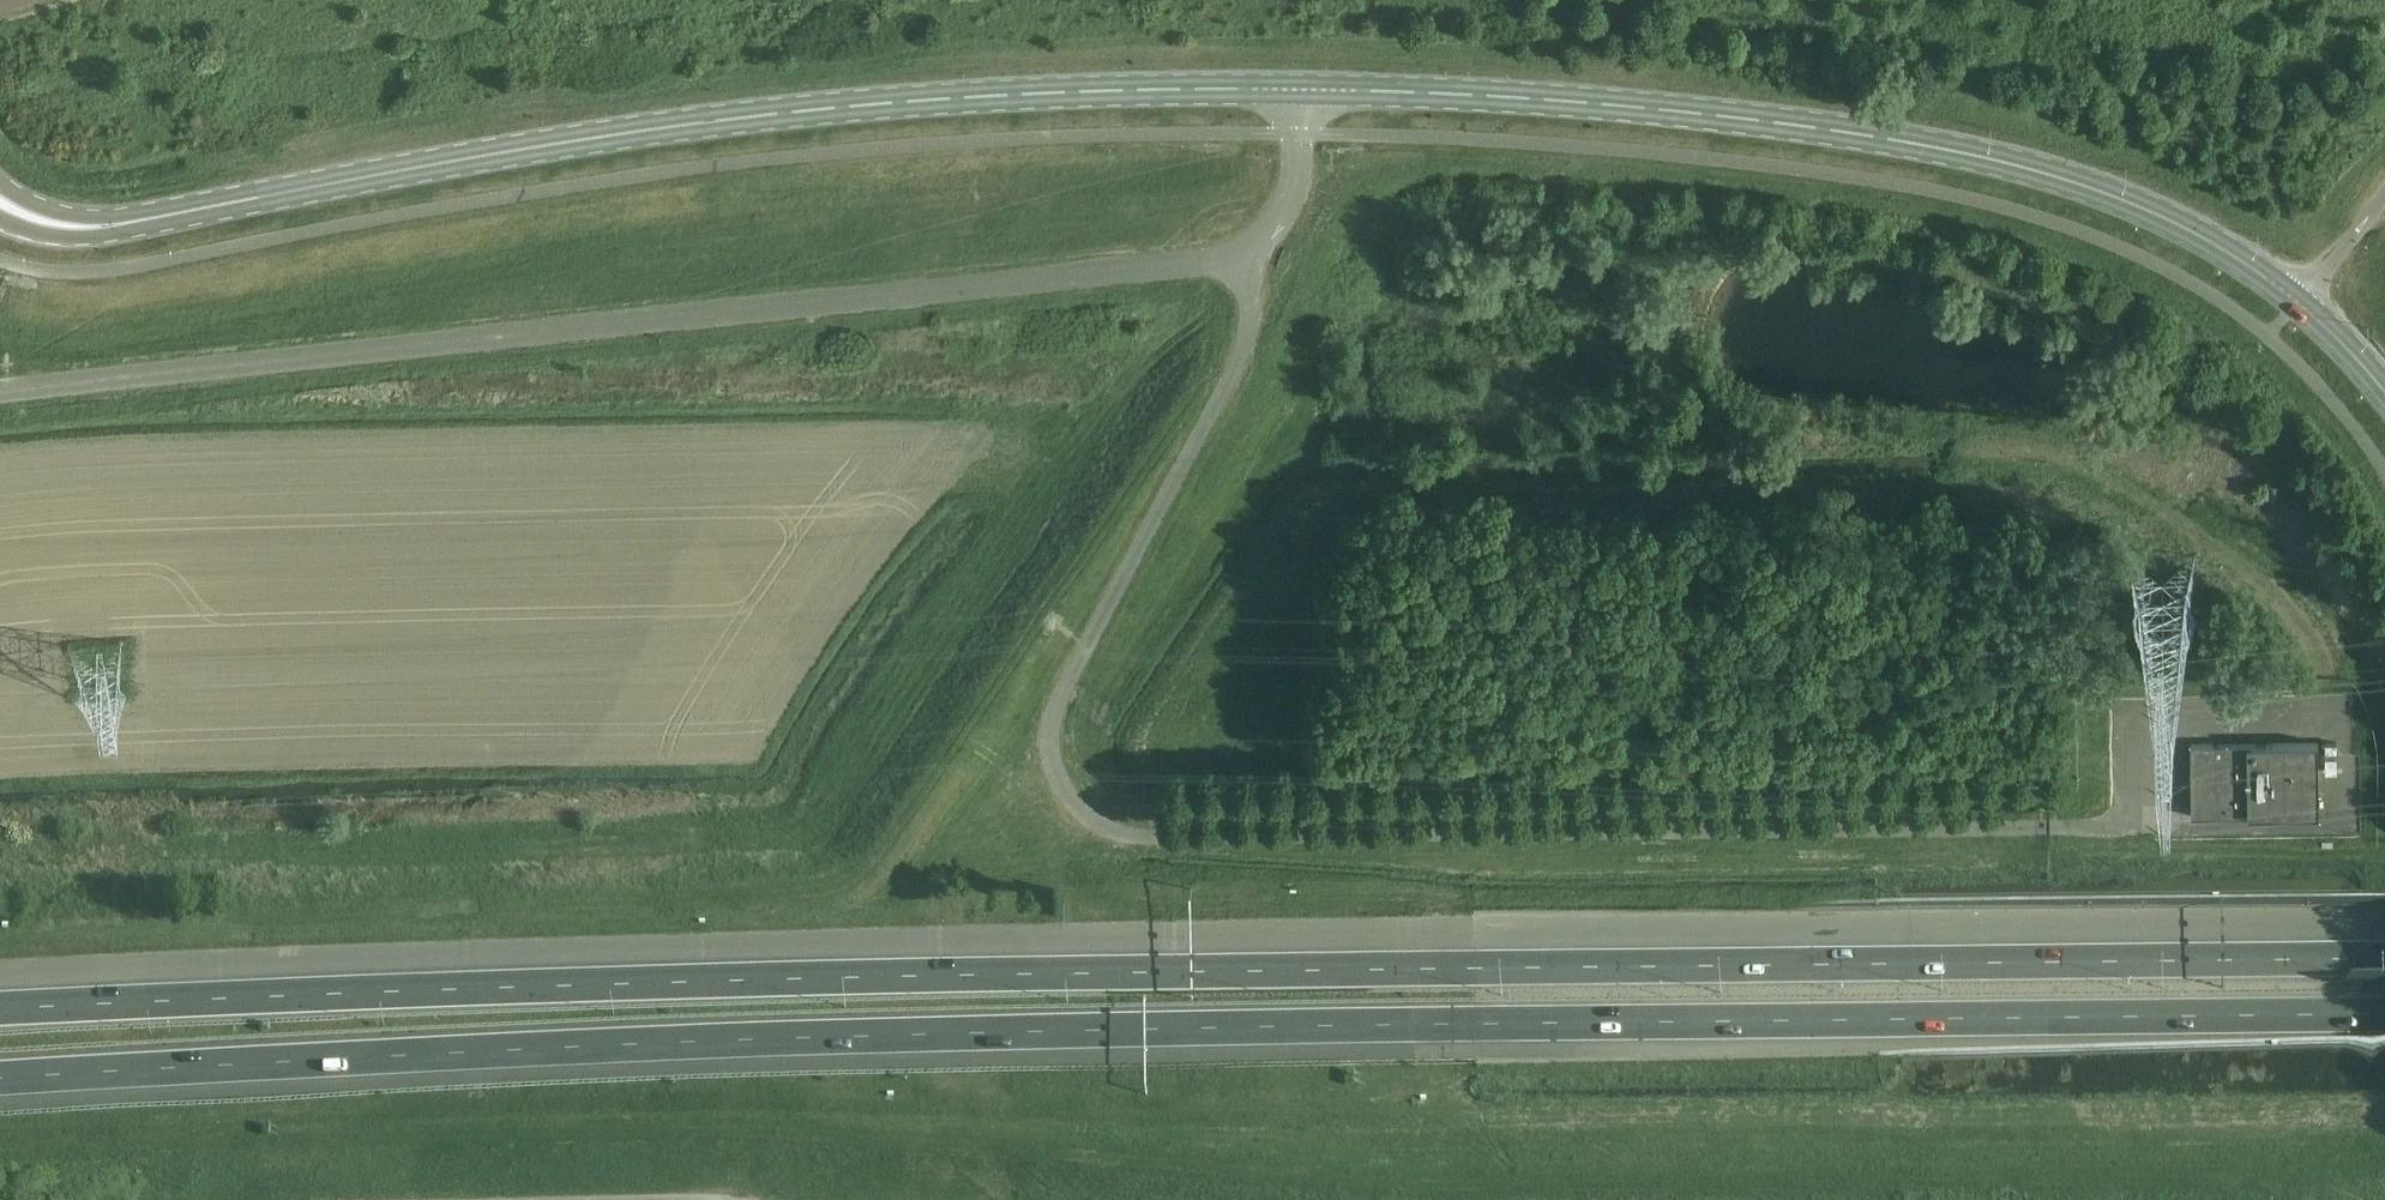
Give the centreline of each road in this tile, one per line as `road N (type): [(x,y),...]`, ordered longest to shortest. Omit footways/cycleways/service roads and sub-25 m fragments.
road 1 (motorway): [(0,1083),(719,1041),(2384,1014)]
road 2 (motorway): [(2384,960),(710,985),(0,1016)]
road 3 (unclassified): [(1241,261),(1256,283),(1256,324),(1243,372),(1066,700),(1058,734),(1062,773),(1079,808),(1130,839),(2051,830)]
road 4 (tertiary): [(1304,90),(1103,92),(795,112),(573,143),(105,228),(39,221),(0,206)]
road 5 (unclassified): [(0,398),(1241,261)]
road 6 (tertiary): [(2300,304),(2140,207),(1964,152),(1544,99),(1304,90)]
road 7 (unclassified): [(1241,261),(1274,238),(1292,211),(1302,179),(1304,90)]
road 8 (unclassified): [(2300,304),(2384,199)]
road 9 (tertiary): [(2384,391),(2300,304)]

